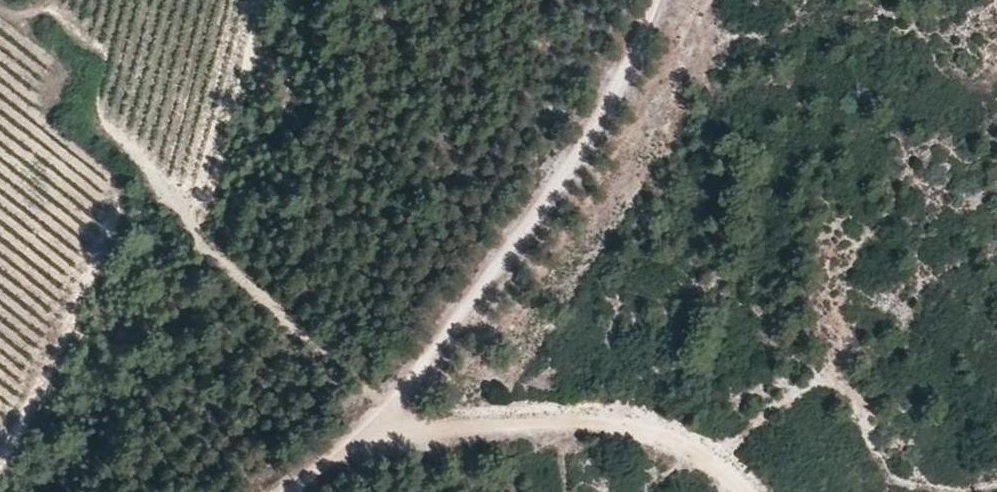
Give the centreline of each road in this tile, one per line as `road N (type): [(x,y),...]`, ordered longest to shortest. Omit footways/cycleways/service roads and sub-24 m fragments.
road 1 (track): [(654,0),(606,107),(370,444)]
road 2 (track): [(370,444),(505,428),(617,430),(683,446),(734,491)]

